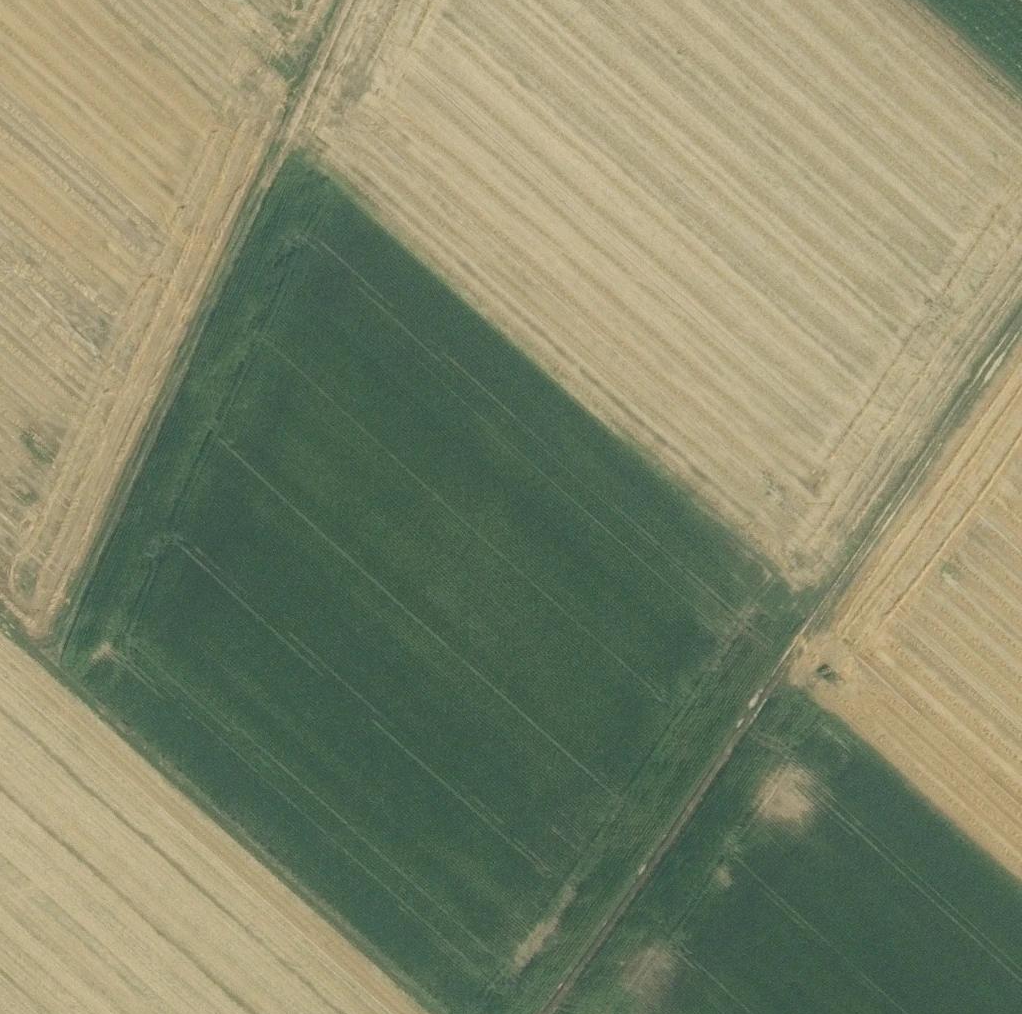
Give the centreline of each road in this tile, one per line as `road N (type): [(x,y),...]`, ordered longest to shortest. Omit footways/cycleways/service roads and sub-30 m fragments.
road 1 (track): [(545,1013),(1021,327)]
road 2 (track): [(63,673),(364,0)]
road 3 (track): [(0,616),(442,1013)]
road 4 (track): [(921,0),(1021,90)]

